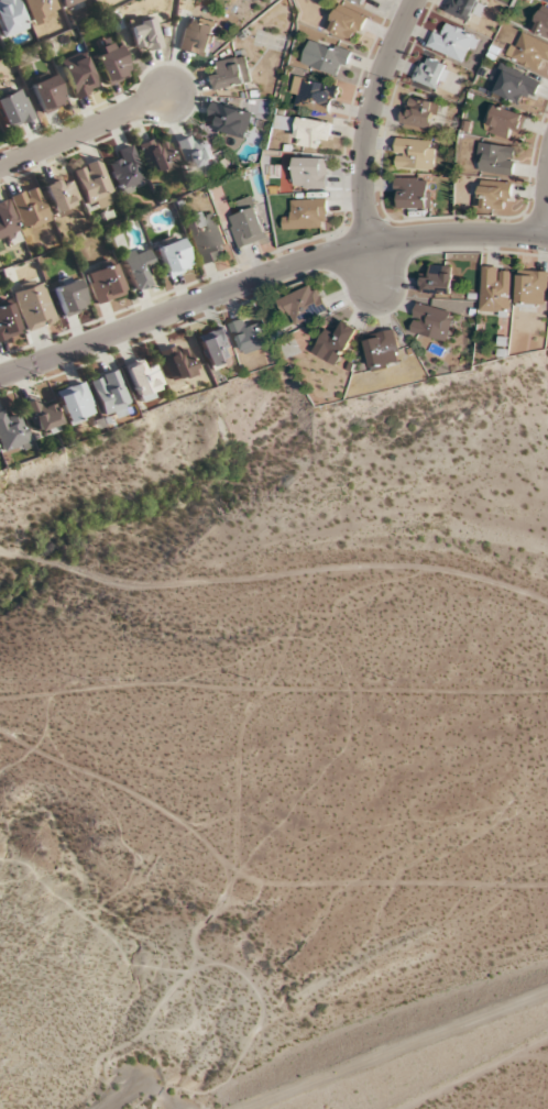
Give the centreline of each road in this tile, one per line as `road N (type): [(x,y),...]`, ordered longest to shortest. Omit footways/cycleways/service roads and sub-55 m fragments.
road 1 (residential): [(0,378),(246,281),(370,245),(457,233),(547,240)]
road 2 (residential): [(416,0),(383,73),(362,167),(375,284)]
road 3 (residential): [(0,167),(173,95)]

